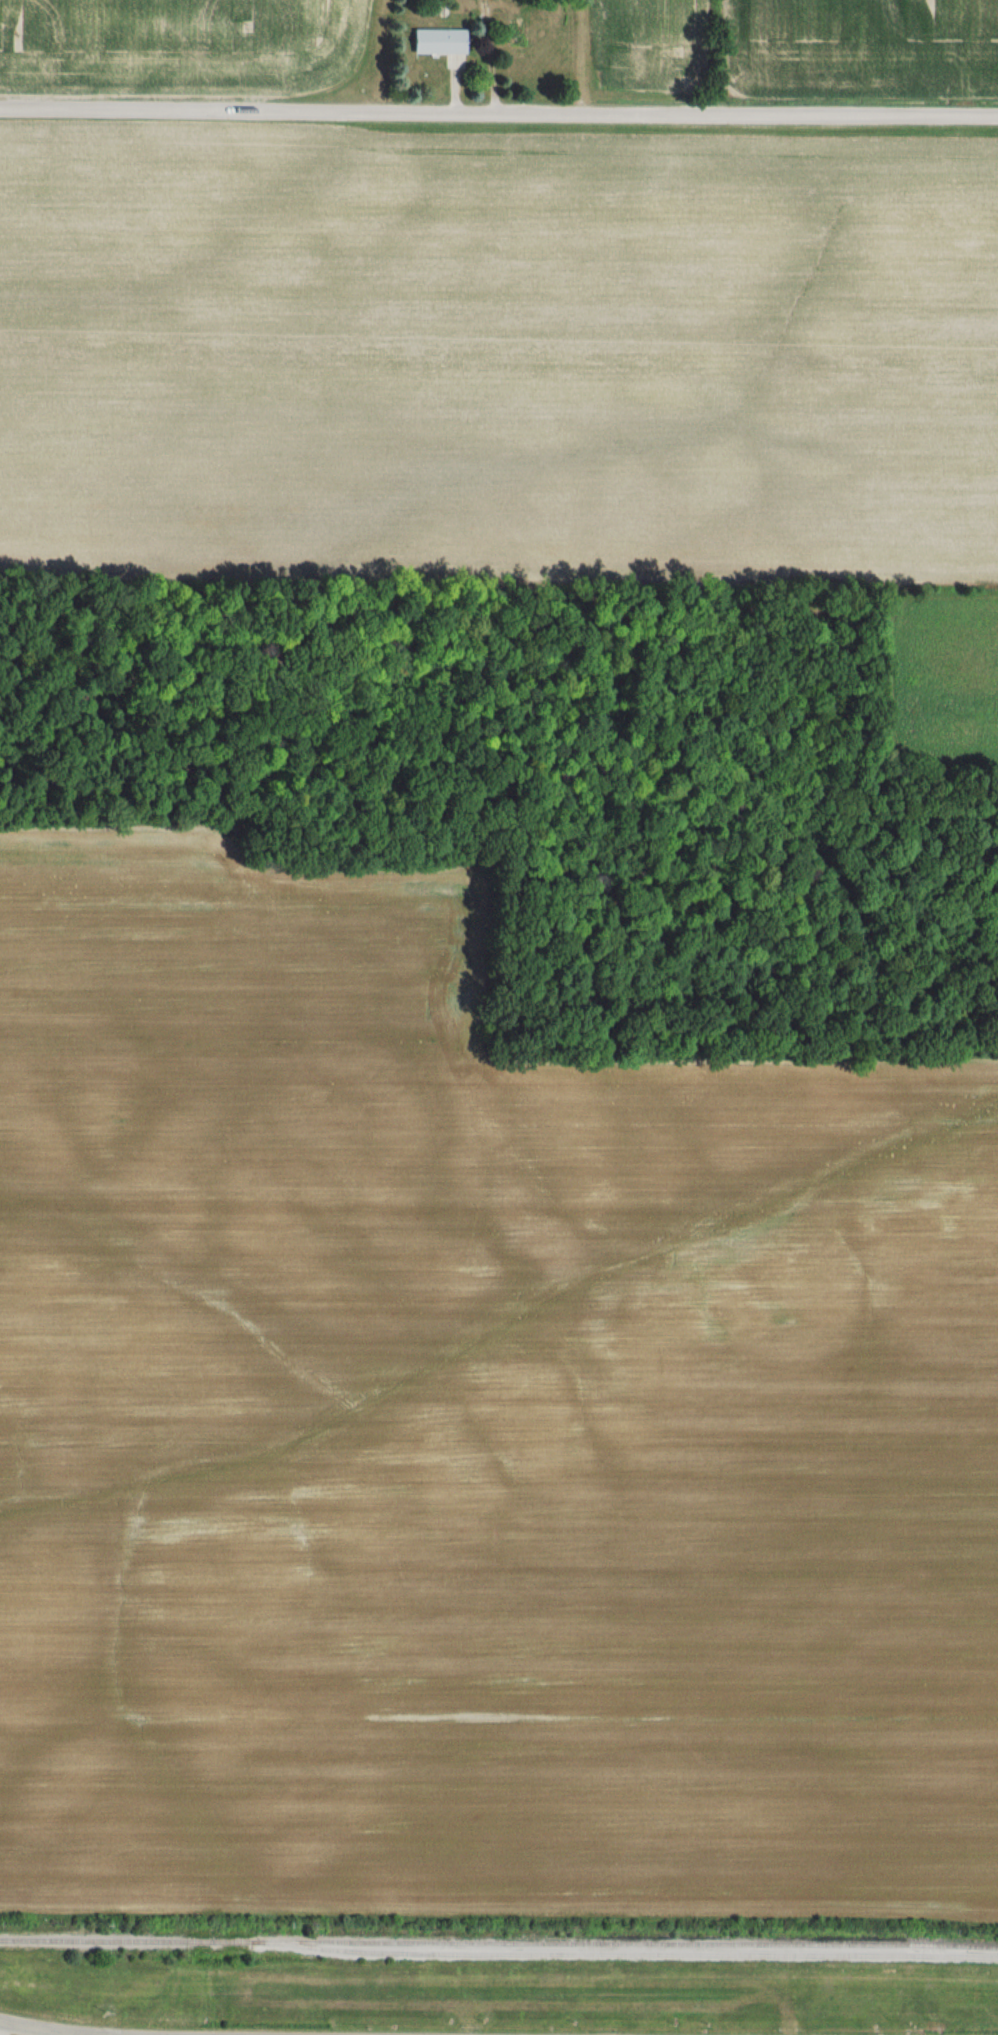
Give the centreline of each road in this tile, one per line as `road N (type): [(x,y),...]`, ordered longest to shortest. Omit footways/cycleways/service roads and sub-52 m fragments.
road 1 (residential): [(997,117),(0,108)]

